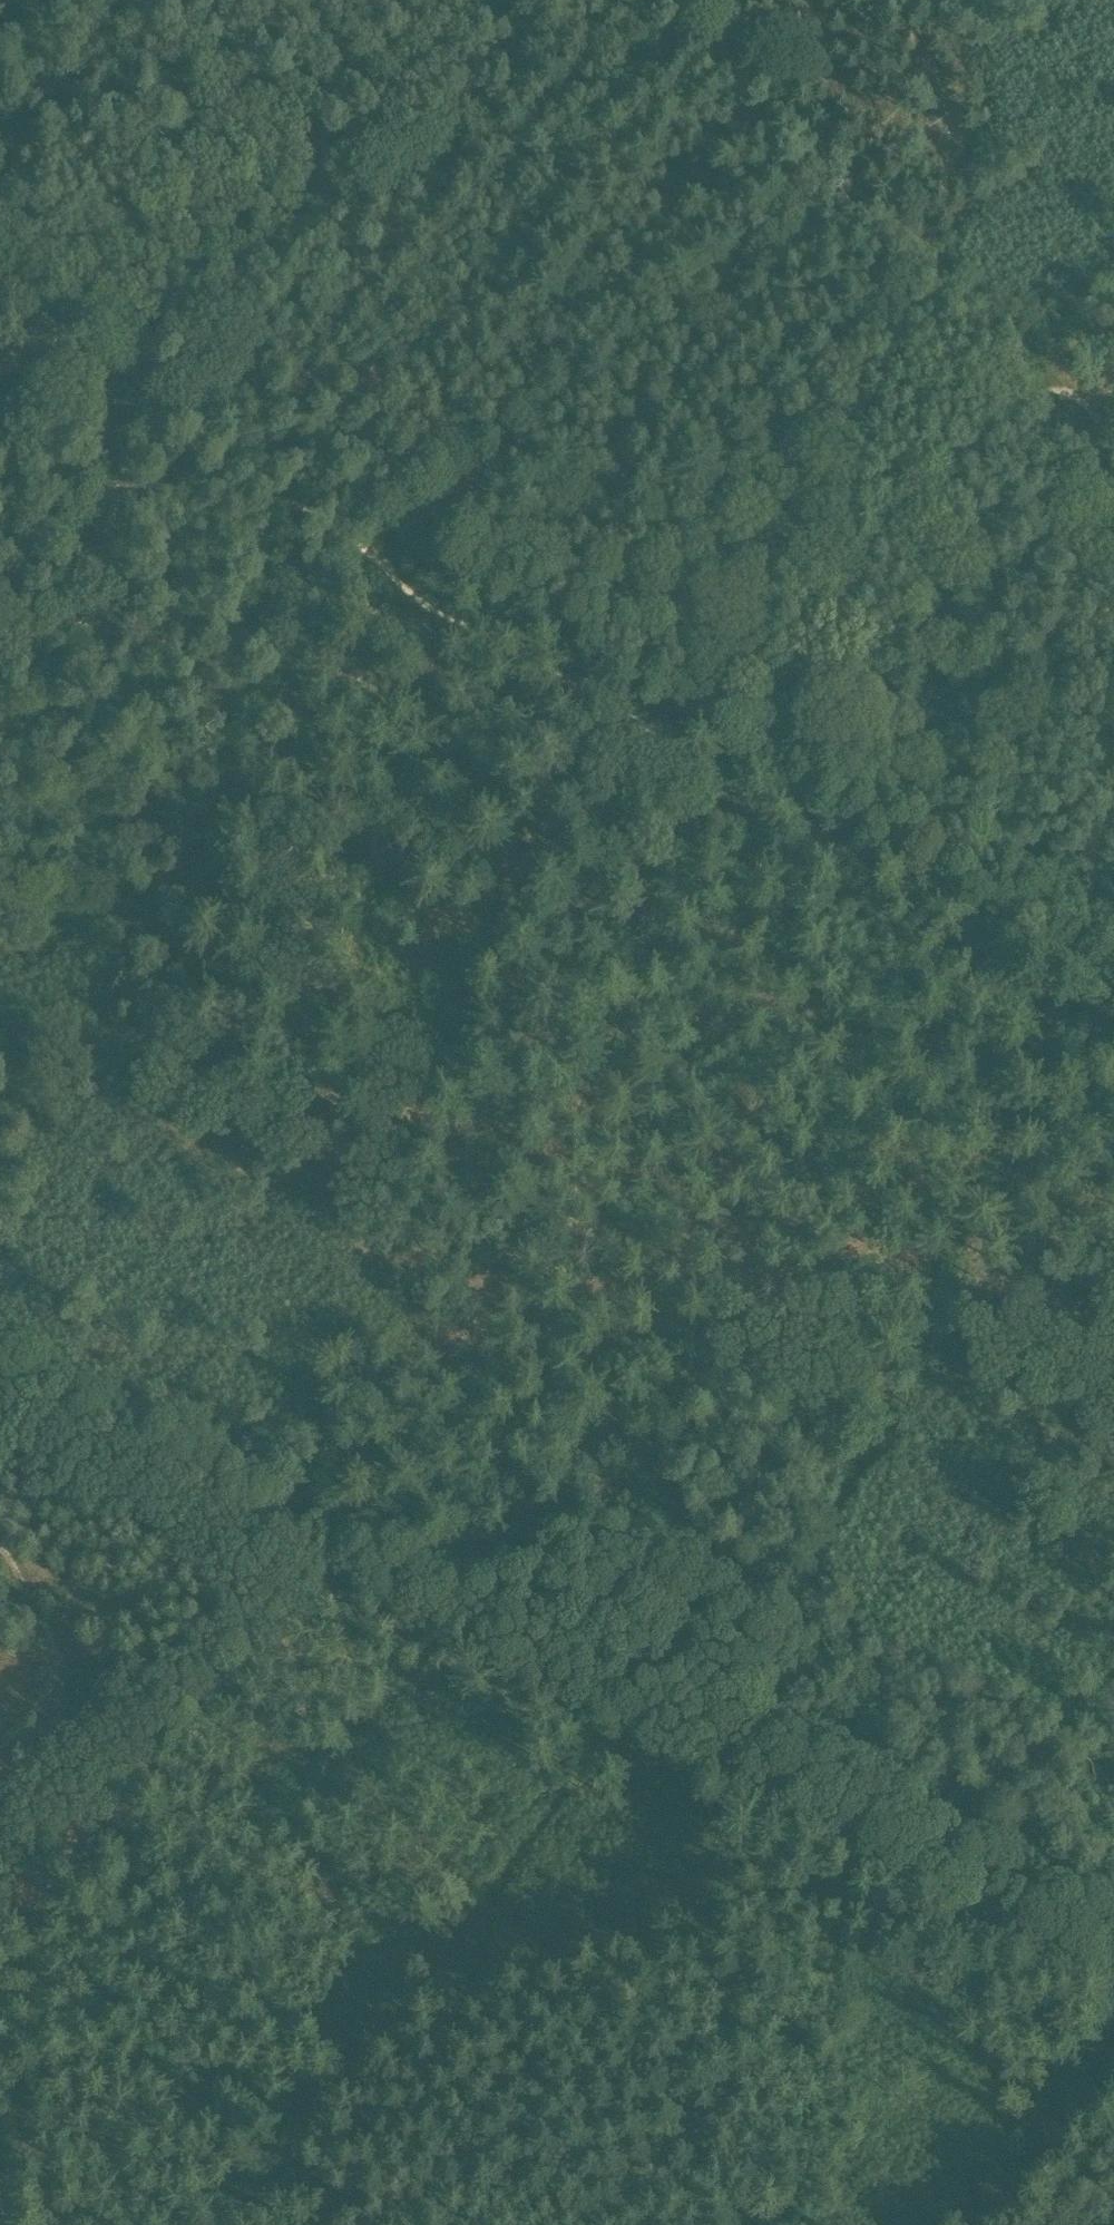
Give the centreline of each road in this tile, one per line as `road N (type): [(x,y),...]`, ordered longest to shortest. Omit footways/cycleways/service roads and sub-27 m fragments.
road 1 (track): [(761,725),(718,793),(325,1587),(245,1679),(0,1918)]
road 2 (track): [(1113,1977),(730,1775),(325,1587),(0,1397)]
road 3 (track): [(761,725),(591,622),(271,396),(222,379),(156,385),(0,282)]
road 4 (track): [(1113,949),(761,725)]
road 5 (track): [(532,0),(281,307)]

